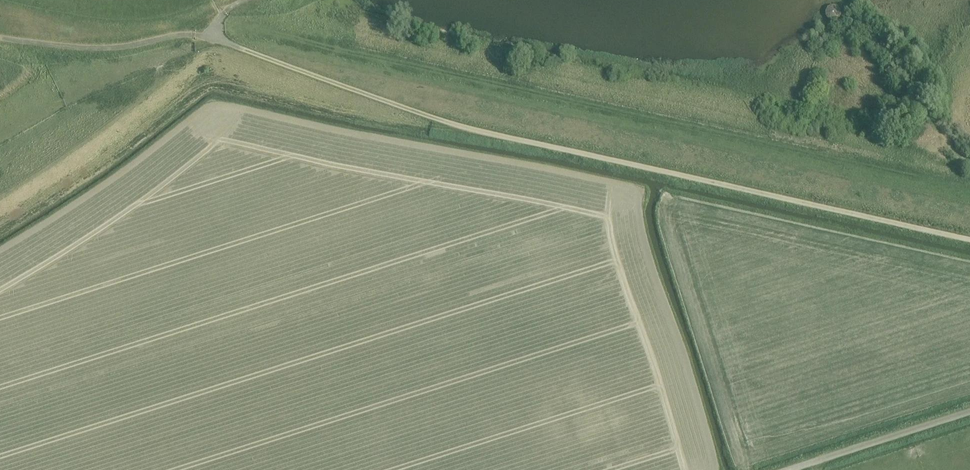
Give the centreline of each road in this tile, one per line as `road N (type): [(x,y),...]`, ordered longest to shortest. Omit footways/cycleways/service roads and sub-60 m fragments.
road 1 (track): [(969,238),(480,131),(211,36)]
road 2 (track): [(969,178),(955,160),(301,17),(225,11)]
road 3 (track): [(211,36),(94,46),(0,37)]
road 4 (unclassified): [(786,469),(969,411)]

